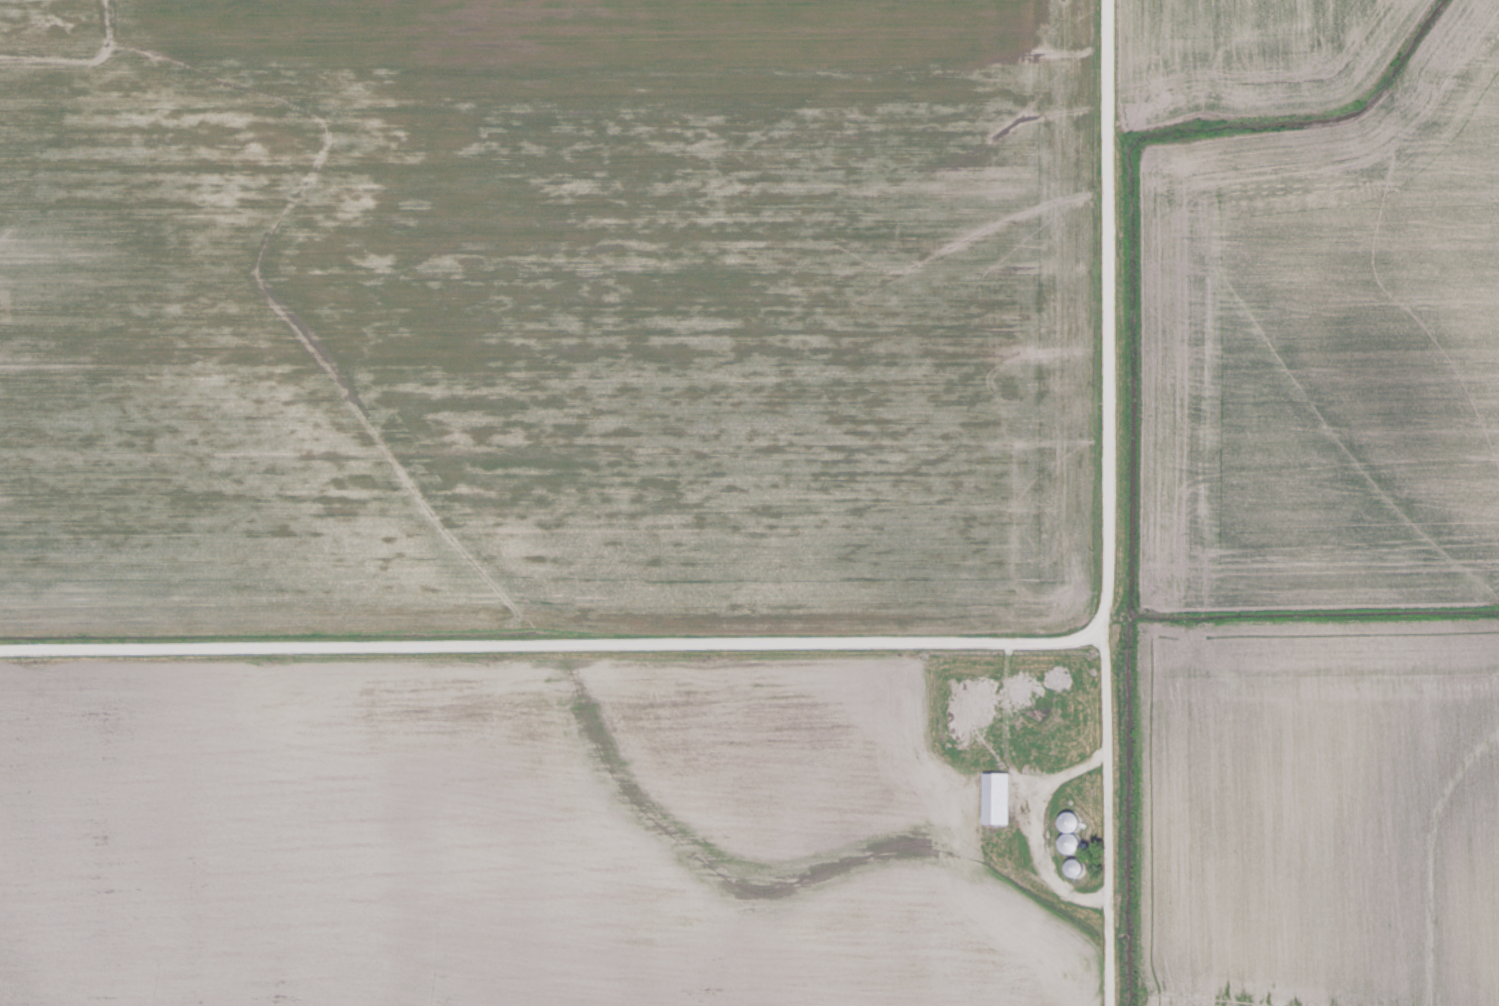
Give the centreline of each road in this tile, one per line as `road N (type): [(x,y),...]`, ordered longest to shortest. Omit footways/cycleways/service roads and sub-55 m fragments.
road 1 (residential): [(0,620),(1042,603)]
road 2 (residential): [(1050,1005),(1042,603),(1059,576),(1059,0)]

